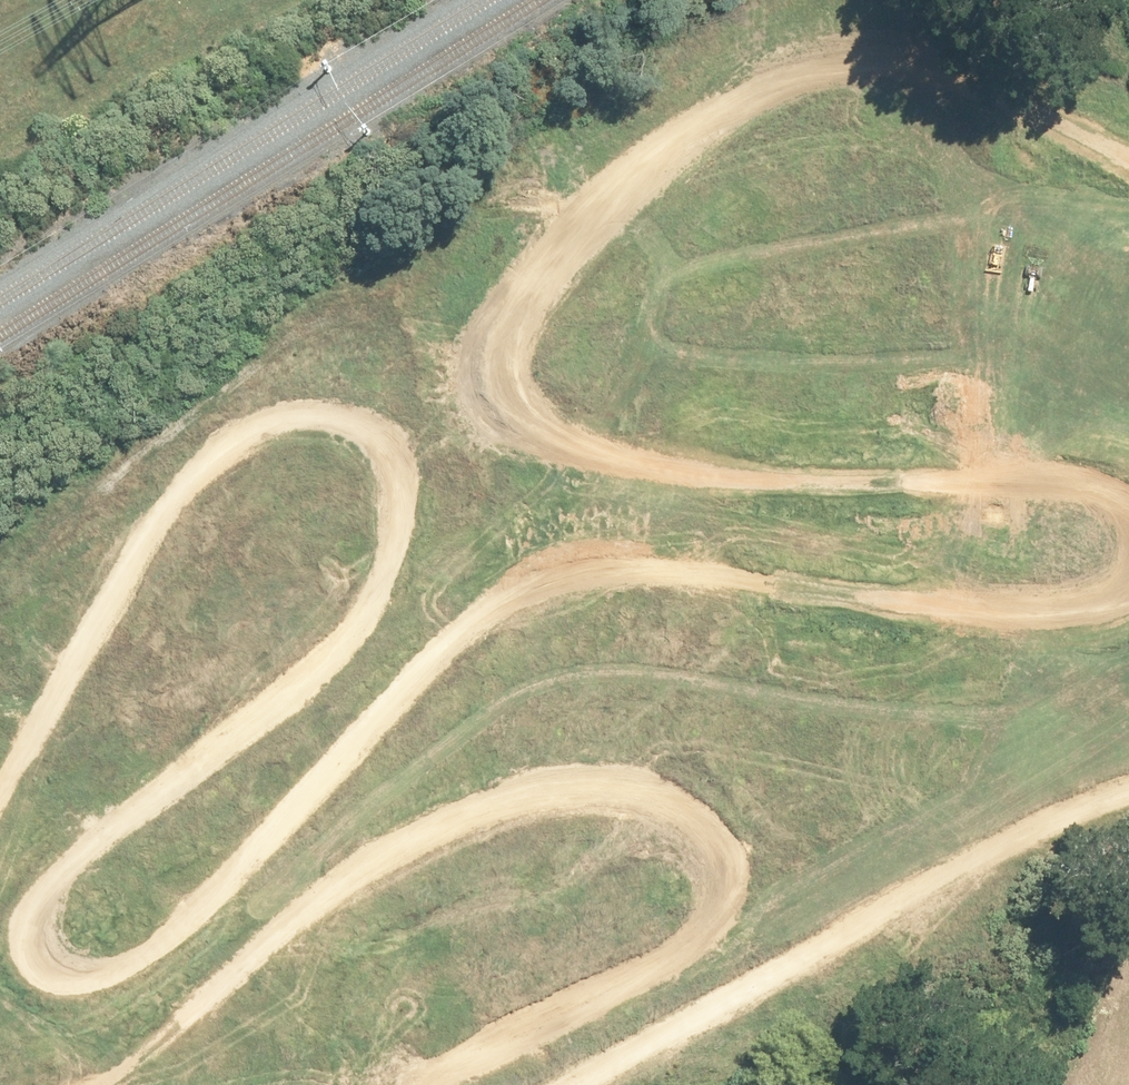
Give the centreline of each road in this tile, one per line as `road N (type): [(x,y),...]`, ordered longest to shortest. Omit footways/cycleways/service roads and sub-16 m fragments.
road 1 (track): [(0,787),(138,539),(236,433),(319,408),(361,433),(396,486),(401,540),(389,604),(330,662),(175,753),(92,824),(36,902),(25,953),(55,976),(128,950),(363,707),(489,594),(579,565),(906,610),(1037,608),(1128,580)]
road 2 (track): [(1128,480),(1090,469),(897,486),(677,474),(574,448),(498,411),(479,362),(528,292),(710,123),(822,61),(953,77),(1128,160)]
road 3 (track): [(374,1084),(459,1062),(590,1009),(731,940),(738,863),(705,818),(637,803),(522,809),(436,846)]
road 4 (track): [(1128,814),(572,1084)]
road 5 (track): [(314,899),(75,1084)]
road 6 (track): [(436,846),(314,899)]

